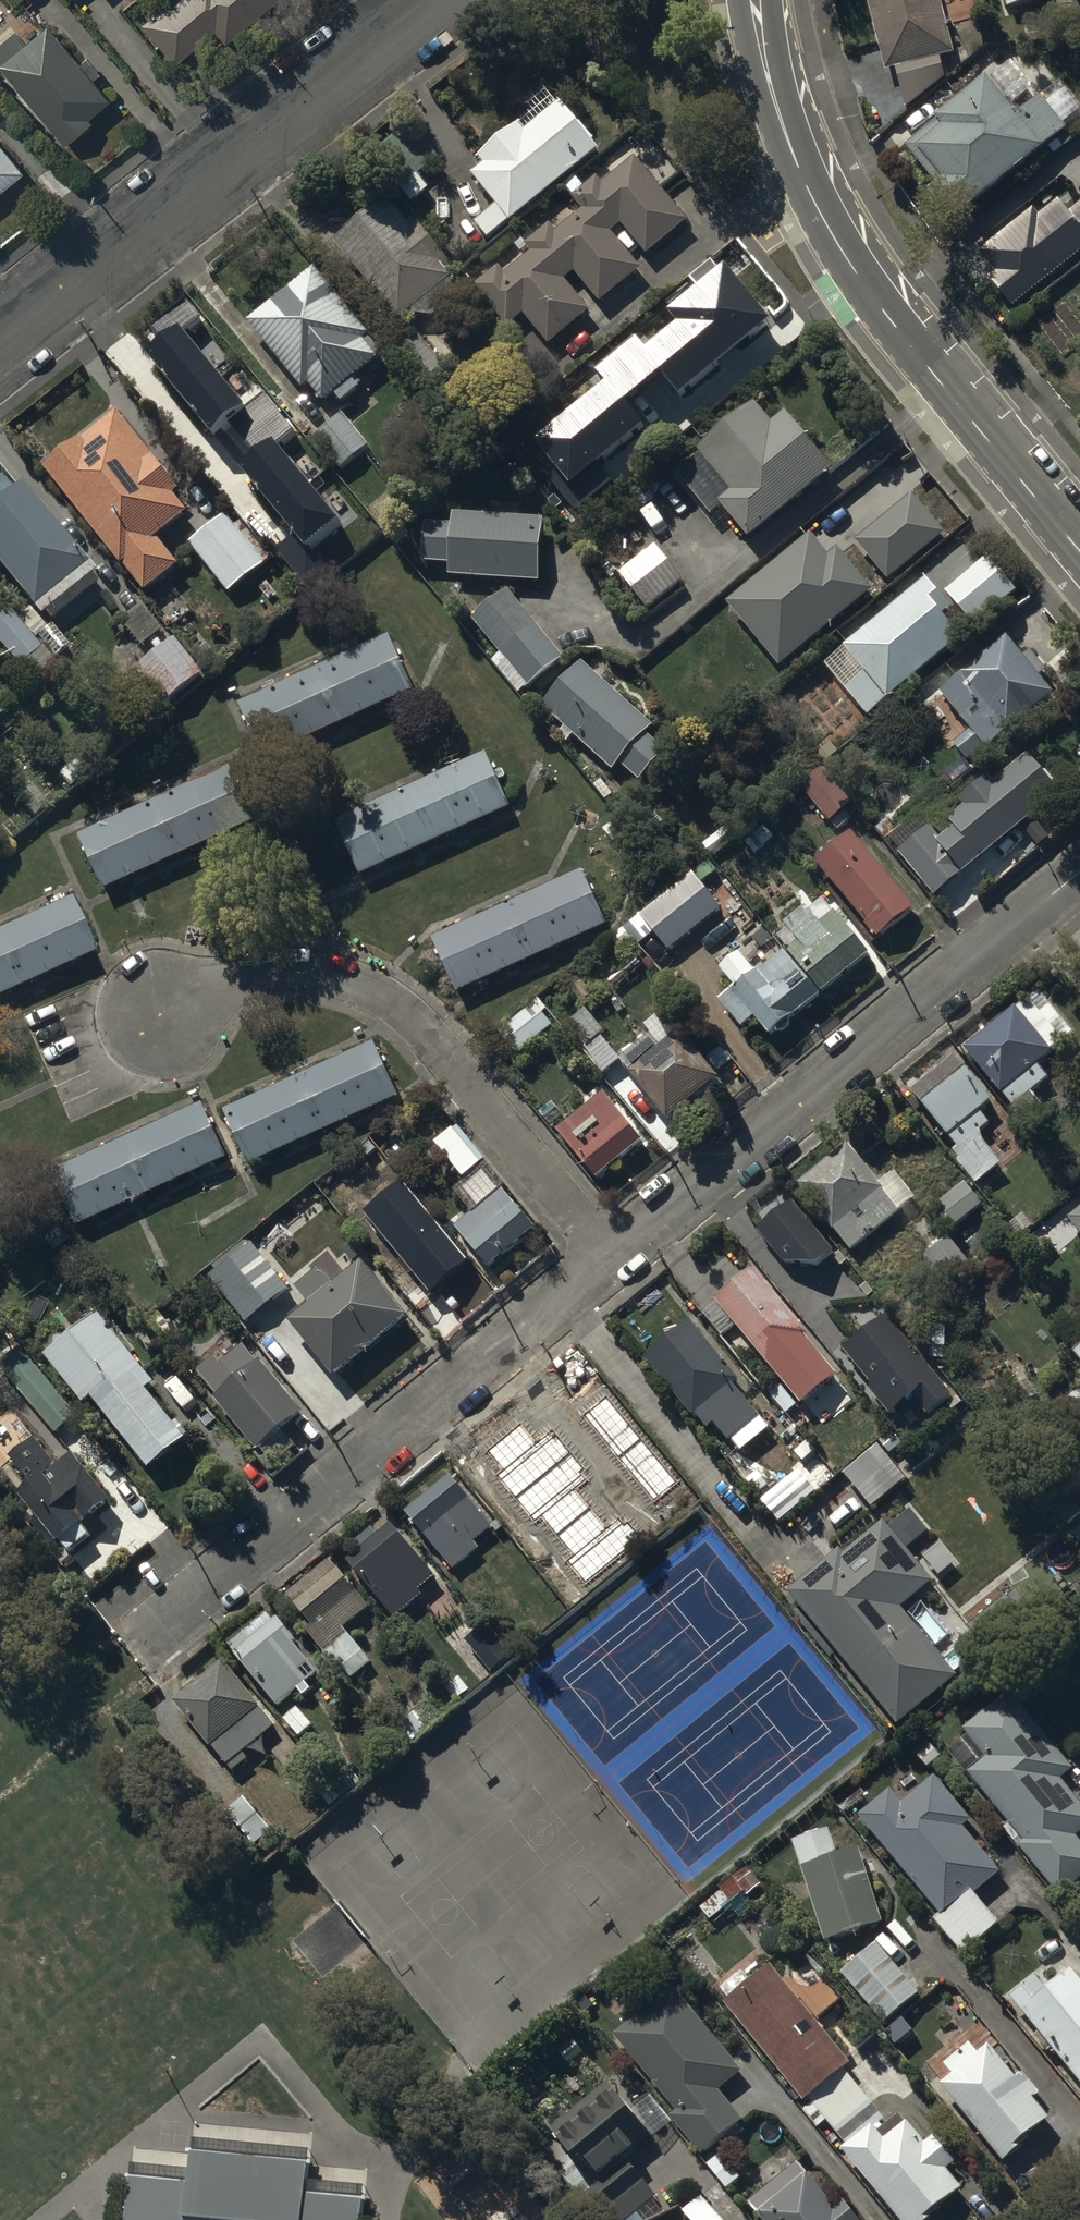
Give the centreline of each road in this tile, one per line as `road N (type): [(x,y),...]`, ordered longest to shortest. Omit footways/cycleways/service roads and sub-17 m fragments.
road 1 (tertiary): [(1079,546),(881,308),(841,249),(779,113),(756,0)]
road 2 (residential): [(1079,872),(610,1257)]
road 3 (residential): [(610,1257),(164,1626)]
road 4 (residential): [(610,1257),(423,1031),(377,995),(315,975),(280,973),(161,1015)]
road 5 (residential): [(431,0),(0,343)]

